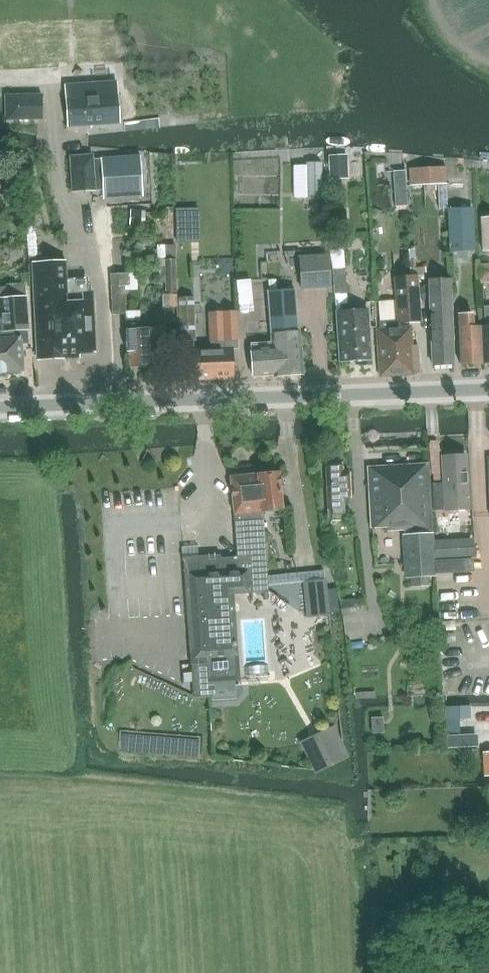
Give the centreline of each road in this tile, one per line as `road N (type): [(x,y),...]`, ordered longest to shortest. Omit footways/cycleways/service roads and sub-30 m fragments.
road 1 (tertiary): [(0,411),(488,389)]

